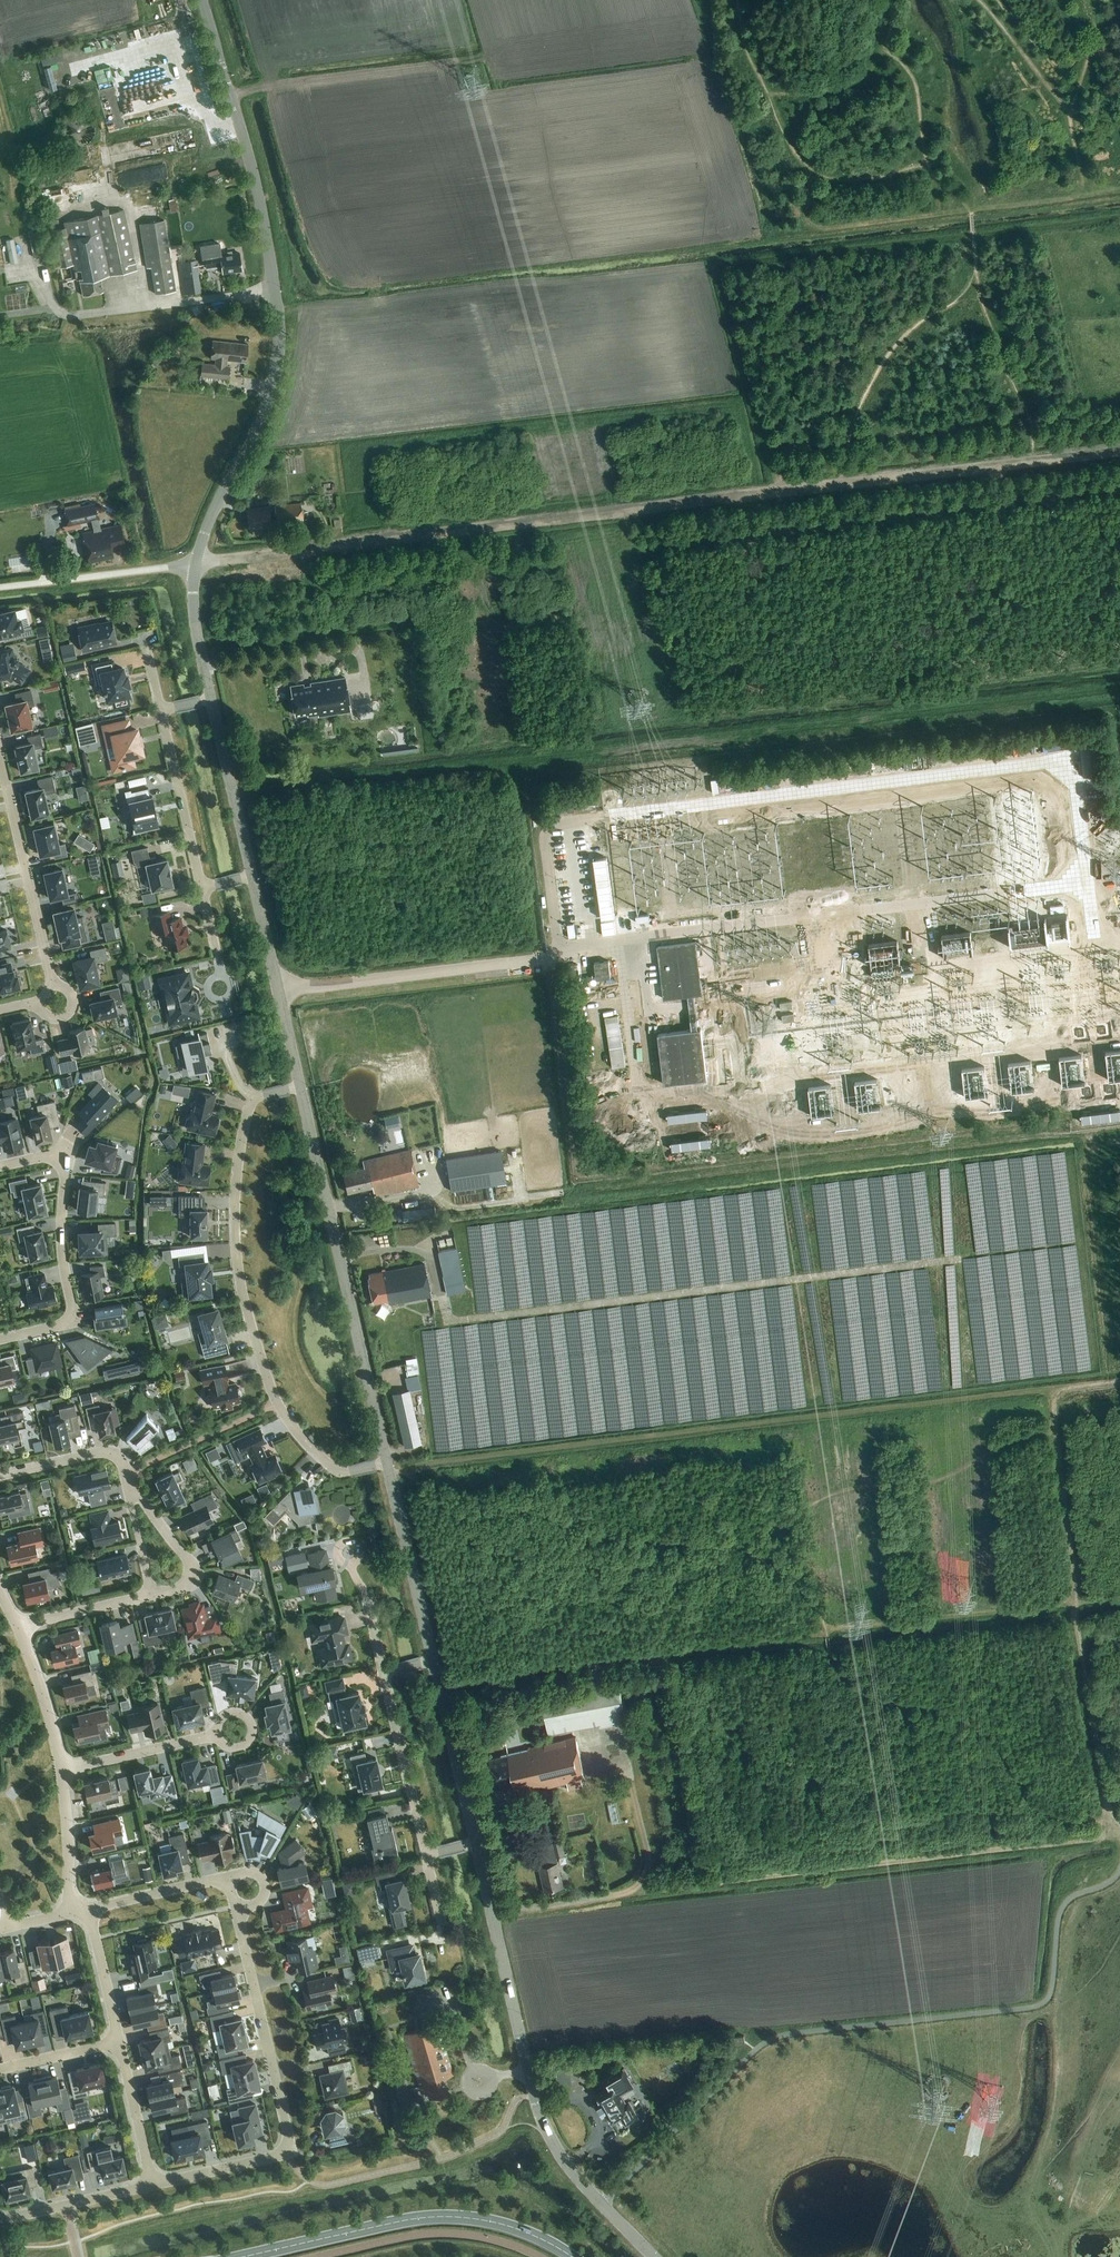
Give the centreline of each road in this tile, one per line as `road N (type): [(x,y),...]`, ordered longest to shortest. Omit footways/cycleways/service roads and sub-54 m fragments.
road 1 (track): [(957,1260),(450,1322),(429,1256),(393,1249),(339,1258)]
road 2 (track): [(843,485),(195,562)]
road 3 (residential): [(387,1463),(342,1472),(307,1445),(277,1403),(244,1301),(234,1208),(246,1116),(258,1097),(299,1087)]
road 4 (track): [(638,1891),(1076,1840),(1118,1825)]
road 5 (track): [(1097,1736),(1054,1410),(1070,1389),(1119,1384)]
road 6 (residential): [(299,1087),(387,1463)]
road 7 (tertiary): [(245,2256),(445,2218),(510,2228),(570,2256)]
road 8 (unclassified): [(275,291),(248,152),(202,0)]
road 9 (unclassified): [(195,562),(271,391),(275,291)]
road 10 (track): [(1119,451),(843,485)]
road 11 (residential): [(52,986),(0,757)]
road 12 (residential): [(58,1163),(73,1313),(60,1326),(0,1340)]
road 13 (residential): [(528,2070),(559,2155),(655,2256)]
road 14 (residential): [(253,876),(299,1087)]
road 15 (residential): [(387,1463),(432,1661)]
road 16 (unclassified): [(275,291),(74,316)]
road 17 (unclassified): [(195,562),(0,587)]
road 18 (residential): [(384,1672),(426,1855)]
road 19 (residential): [(432,1661),(475,1843)]
road 20 (residential): [(211,698),(253,876)]
road 21 (residential): [(202,888),(161,710)]
road 22 (residential): [(151,1594),(186,1587),(193,1569),(127,1474)]
road 23 (residential): [(492,1914),(528,2070)]
road 24 (residential): [(63,1771),(216,1735)]
road 25 (residential): [(0,2218),(152,2185)]
road 26 (residential): [(63,1771),(17,1628)]
road 27 (unclassified): [(492,1914),(638,1891)]
road 28 (residential): [(152,2185),(120,2042)]
road 29 (residential): [(69,1913),(63,1771)]
road 30 (residential): [(89,1909),(227,1878)]
road 31 (residential): [(0,1475),(106,1452),(127,1474)]
road 32 (residential): [(151,1594),(17,1628)]
road 33 (residential): [(195,562),(195,625),(211,698)]
road 34 (residential): [(120,2042),(89,1909)]
road 35 (residential): [(152,2185),(283,2154)]
road 36 (residential): [(120,2042),(0,2070)]
road 37 (residential): [(127,1474),(151,1594)]

